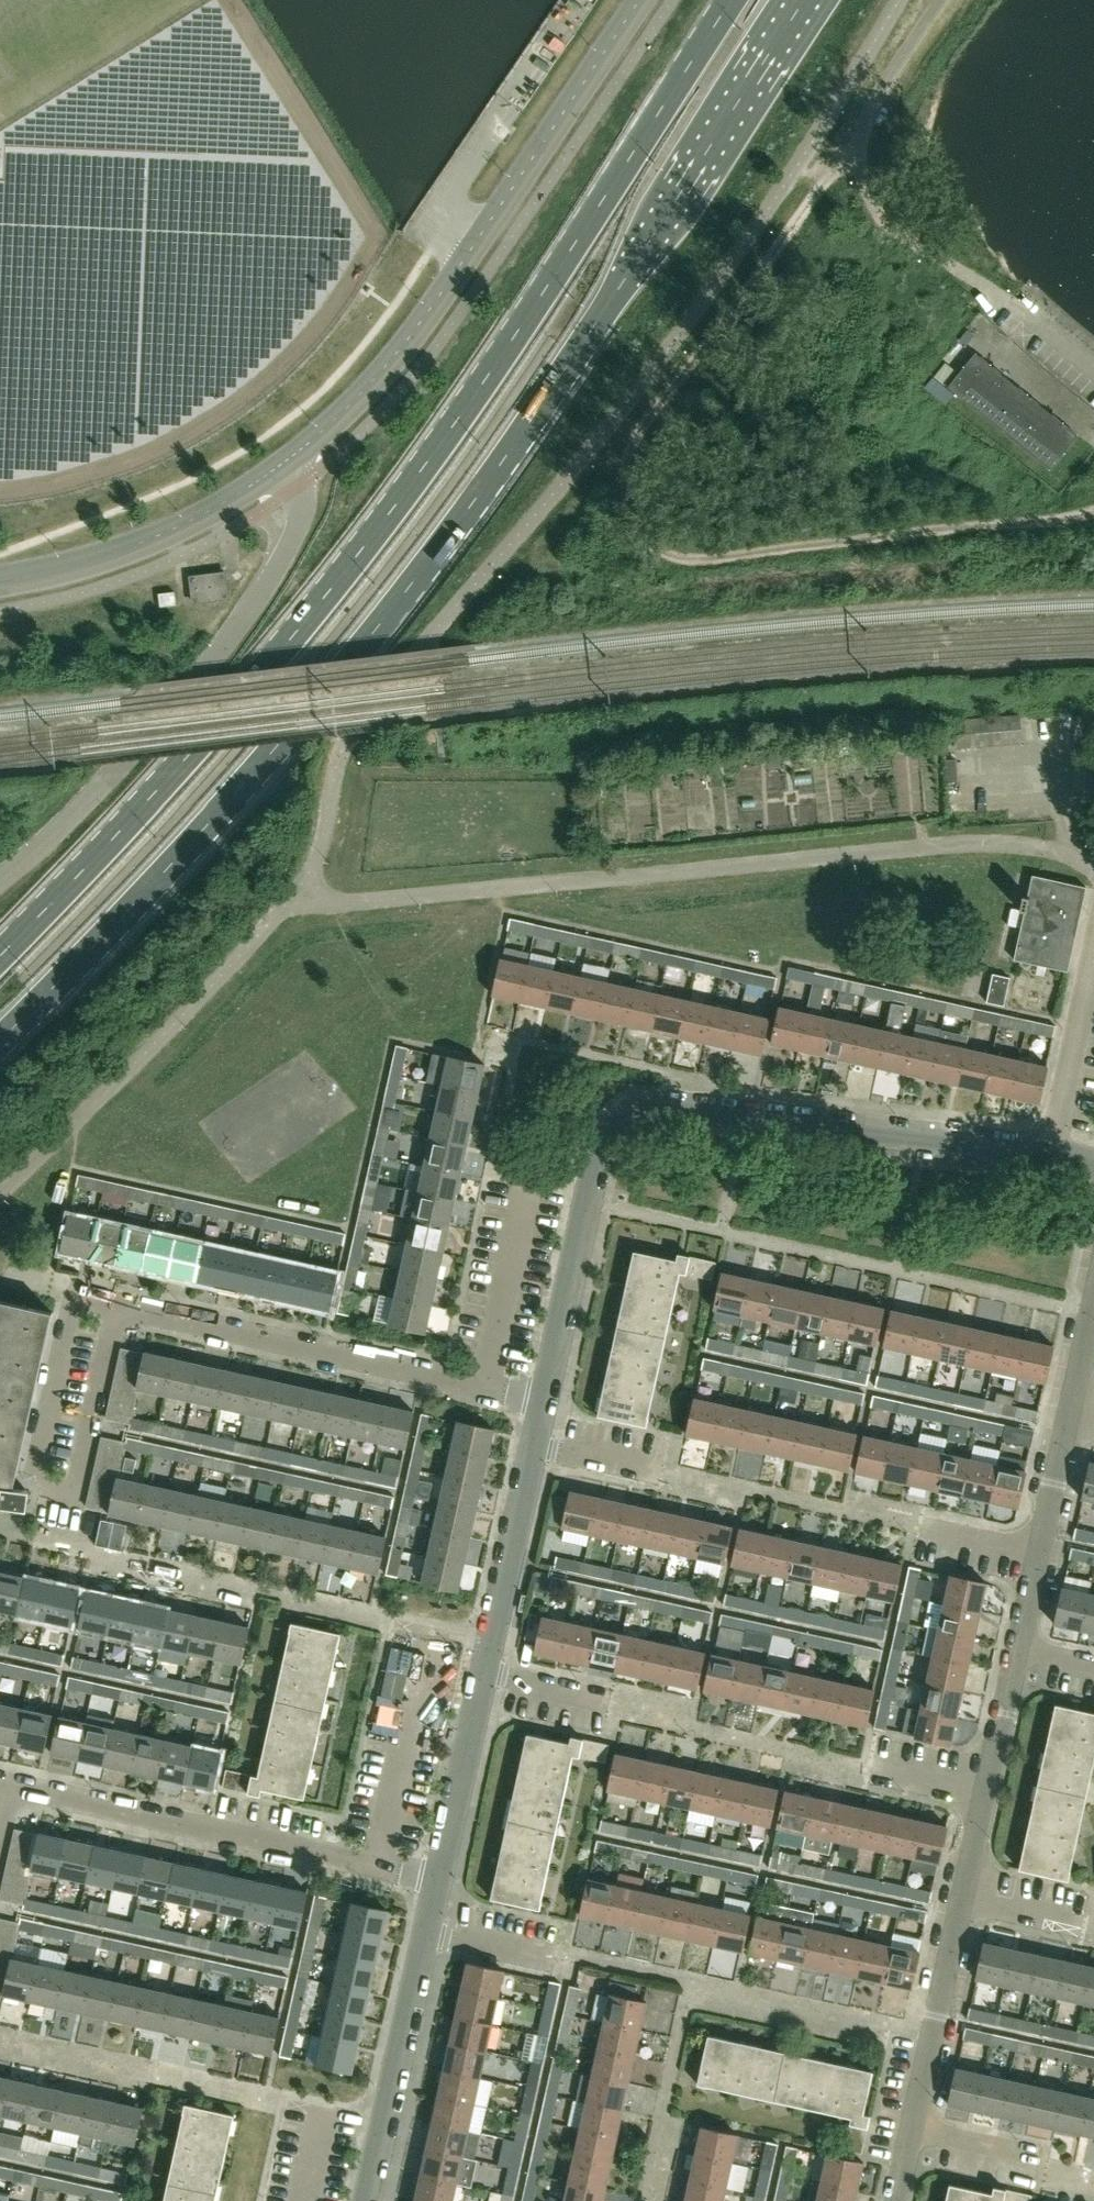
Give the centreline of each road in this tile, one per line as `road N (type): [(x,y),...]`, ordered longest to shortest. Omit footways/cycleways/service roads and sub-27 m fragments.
road 1 (primary): [(0,1043),(146,894),(361,653),(547,402),(804,0)]
road 2 (primary): [(734,0),(505,355),(402,496),(272,665),(0,956)]
road 3 (track): [(859,160),(830,173),(634,441),(625,489),(635,524),(661,550),(701,557),(1093,512)]
road 4 (tertiary): [(544,1398),(598,1161),(629,1115),(1093,1160)]
road 5 (unclassified): [(1093,373),(1007,301),(896,230),(866,191),(859,160),(868,113),(941,0)]
road 6 (tertiary): [(438,1880),(544,1398)]
road 7 (residential): [(438,1880),(9,1791)]
road 8 (residential): [(544,1398),(119,1304)]
road 9 (unclassified): [(131,758),(206,675),(296,528),(300,505),(280,468)]
road 10 (residential): [(119,1304),(87,1297),(72,1310),(39,1480),(62,1491),(75,1487),(93,1424)]
road 11 (tertiary): [(366,2200),(438,1880)]
road 12 (unclassified): [(470,250),(422,218),(573,0)]
road 13 (unclassified): [(0,580),(140,543),(280,468)]
road 14 (unclassified): [(470,250),(641,0)]
road 15 (unclassified): [(280,468),(381,374),(470,250)]
road 16 (residential): [(910,2137),(963,1898)]
road 17 (unclassified): [(131,758),(0,883)]
road 18 (residential): [(1035,1558),(1067,1424)]
road 19 (residential): [(1093,1928),(963,1898)]
road 20 (residential): [(987,1788),(1015,1658)]
road 21 (residential): [(987,1788),(866,1761)]
road 22 (residential): [(93,1424),(119,1304)]
road 23 (residential): [(1067,1424),(1093,1306)]

